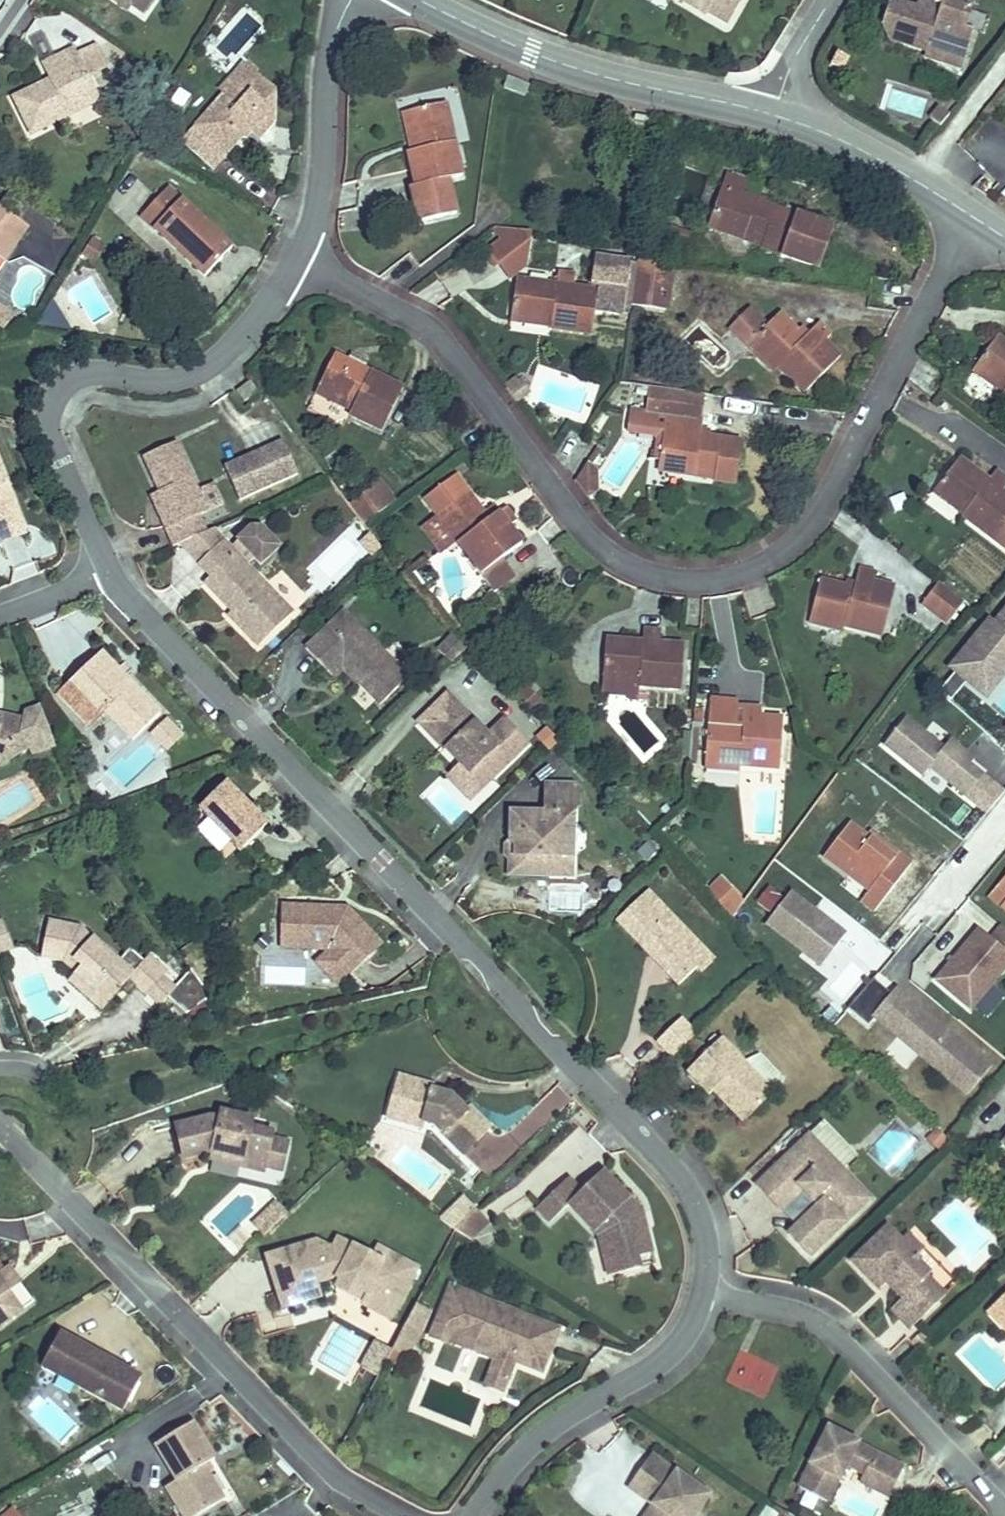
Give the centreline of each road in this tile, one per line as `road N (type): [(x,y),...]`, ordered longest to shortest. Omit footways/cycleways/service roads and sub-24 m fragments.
road 1 (residential): [(974,218),(808,534),(759,569),(695,583),(632,568),(591,539),(435,335),(297,265)]
road 2 (residential): [(707,1292),(699,1213),(675,1171),(110,573)]
road 3 (residential): [(404,1515),(321,1464),(0,1128)]
road 4 (residential): [(110,573),(49,434),(62,383),(86,372),(187,377),(248,327),(297,265)]
road 5 (residential): [(1000,1515),(833,1332),(795,1310),(707,1292)]
road 6 (tertiary): [(773,114),(534,54),(420,0)]
road 7 (residential): [(472,1515),(532,1441),(660,1358),(692,1324),(707,1292)]
road 8 (residential): [(297,265),(317,208),(324,66),(351,0)]
road 9 (tertiary): [(974,218),(886,163),(773,114)]
road 10 (residential): [(773,114),(828,0)]

